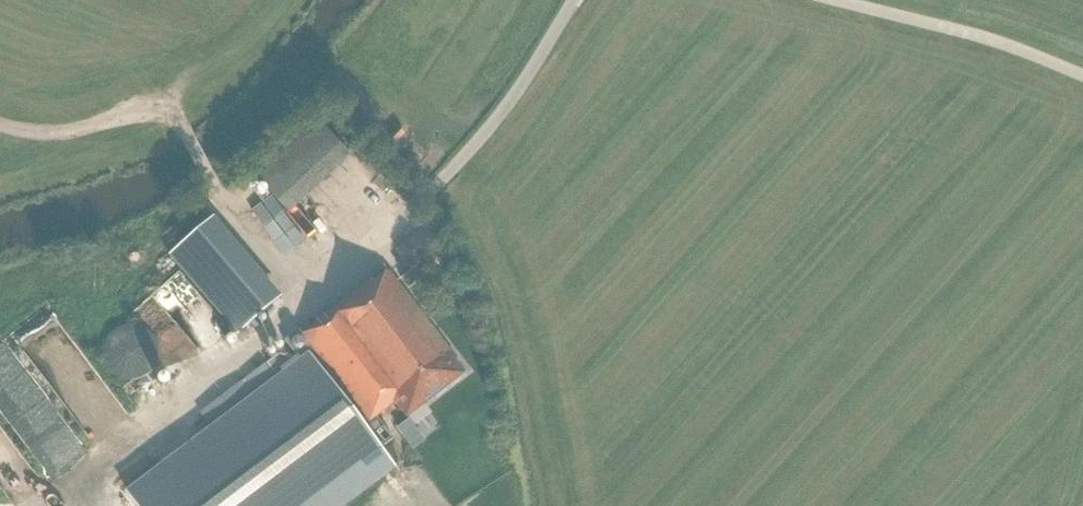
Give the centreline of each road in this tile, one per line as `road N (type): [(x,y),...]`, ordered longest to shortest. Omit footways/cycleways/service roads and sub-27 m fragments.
road 1 (track): [(311,299),(163,115),(137,112),(89,129),(0,123)]
road 2 (unclassified): [(1082,77),(995,41),(831,0)]
road 3 (unclassified): [(432,197),(523,85),(574,0)]

